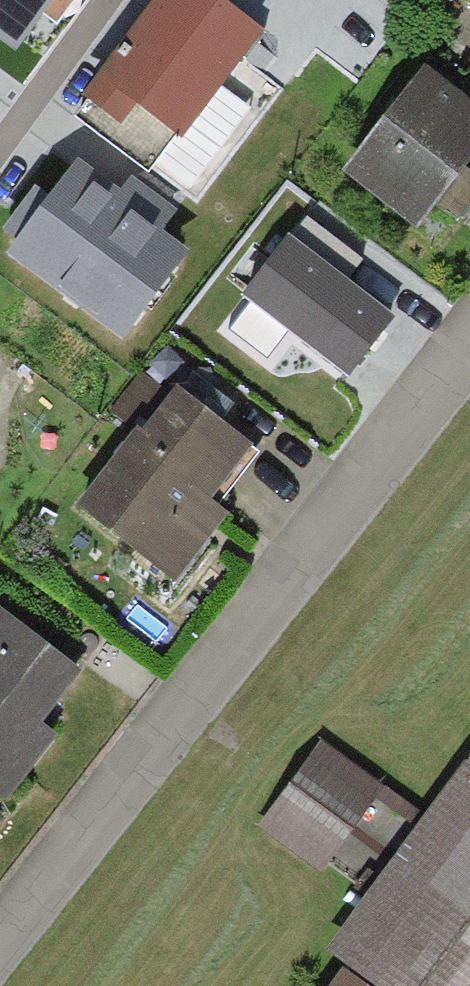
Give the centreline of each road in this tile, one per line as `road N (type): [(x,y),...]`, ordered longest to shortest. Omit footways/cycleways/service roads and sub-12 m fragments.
road 1 (residential): [(469,360),(0,923)]

